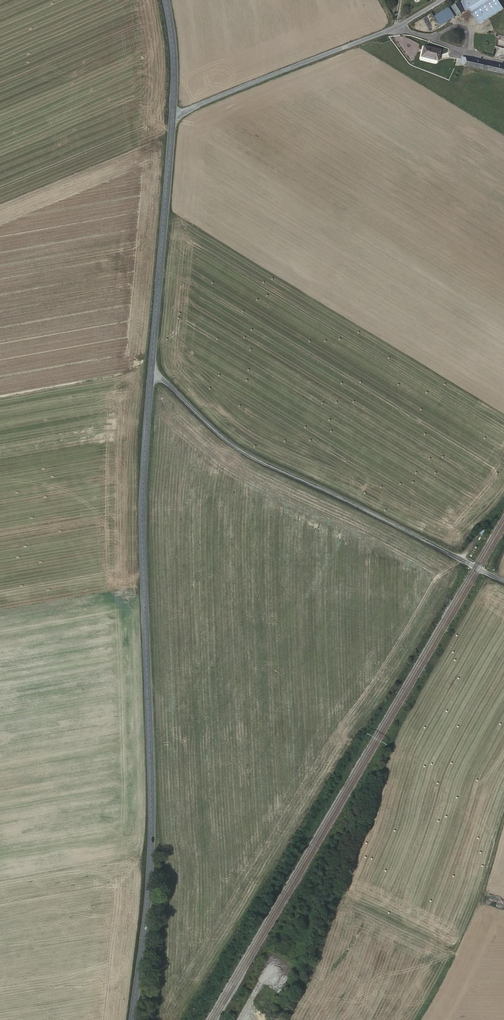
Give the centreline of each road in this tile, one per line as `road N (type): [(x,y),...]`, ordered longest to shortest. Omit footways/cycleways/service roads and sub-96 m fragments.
road 1 (tertiary): [(150,372),(142,494),(151,838),(131,1019)]
road 2 (unclassified): [(150,372),(247,454),(503,581)]
road 3 (unclassified): [(172,115),(392,29),(441,0)]
road 4 (tertiary): [(172,115),(150,372)]

